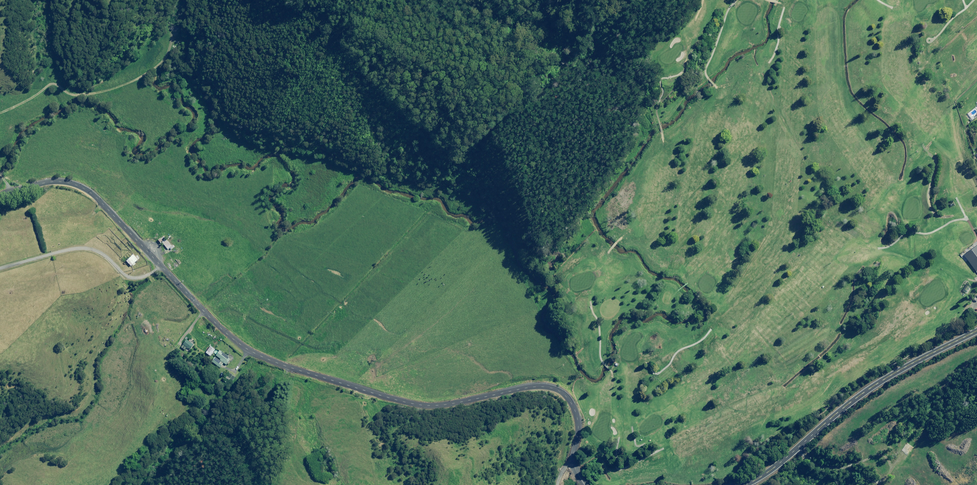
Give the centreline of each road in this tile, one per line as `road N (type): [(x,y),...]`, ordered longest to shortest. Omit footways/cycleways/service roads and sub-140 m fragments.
road 1 (unclassified): [(586,484),(574,464),(575,411),(561,392),(534,387),(429,405),(285,366),(227,334),(86,187),(42,181),(0,193)]
road 2 (primary): [(745,484),(879,383),(976,331)]
road 3 (track): [(976,207),(939,216),(928,196),(935,158),(919,162)]

